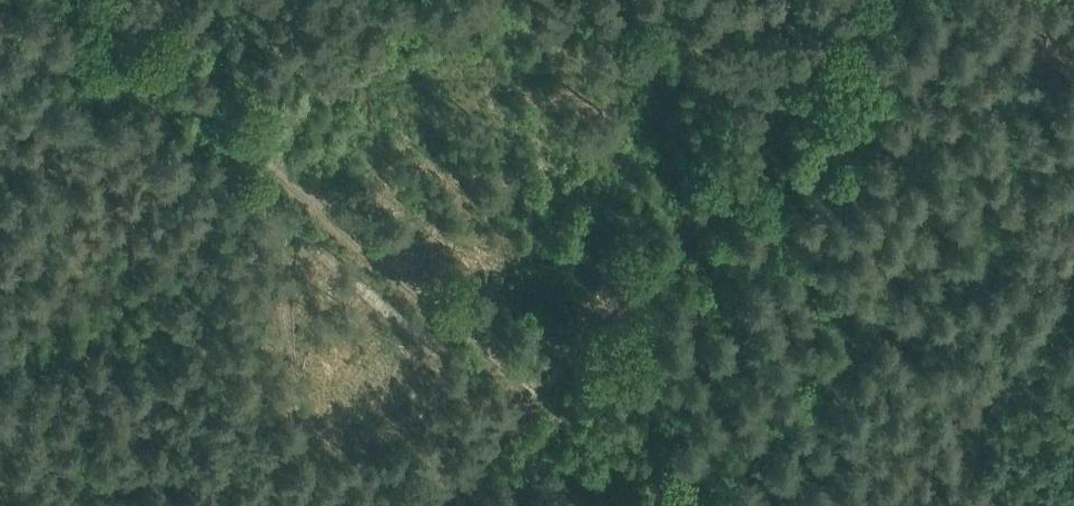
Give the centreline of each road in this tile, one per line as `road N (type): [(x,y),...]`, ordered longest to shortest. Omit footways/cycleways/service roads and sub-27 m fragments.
road 1 (track): [(870,0),(425,505)]
road 2 (track): [(530,389),(74,0)]
road 3 (track): [(530,389),(671,505)]

